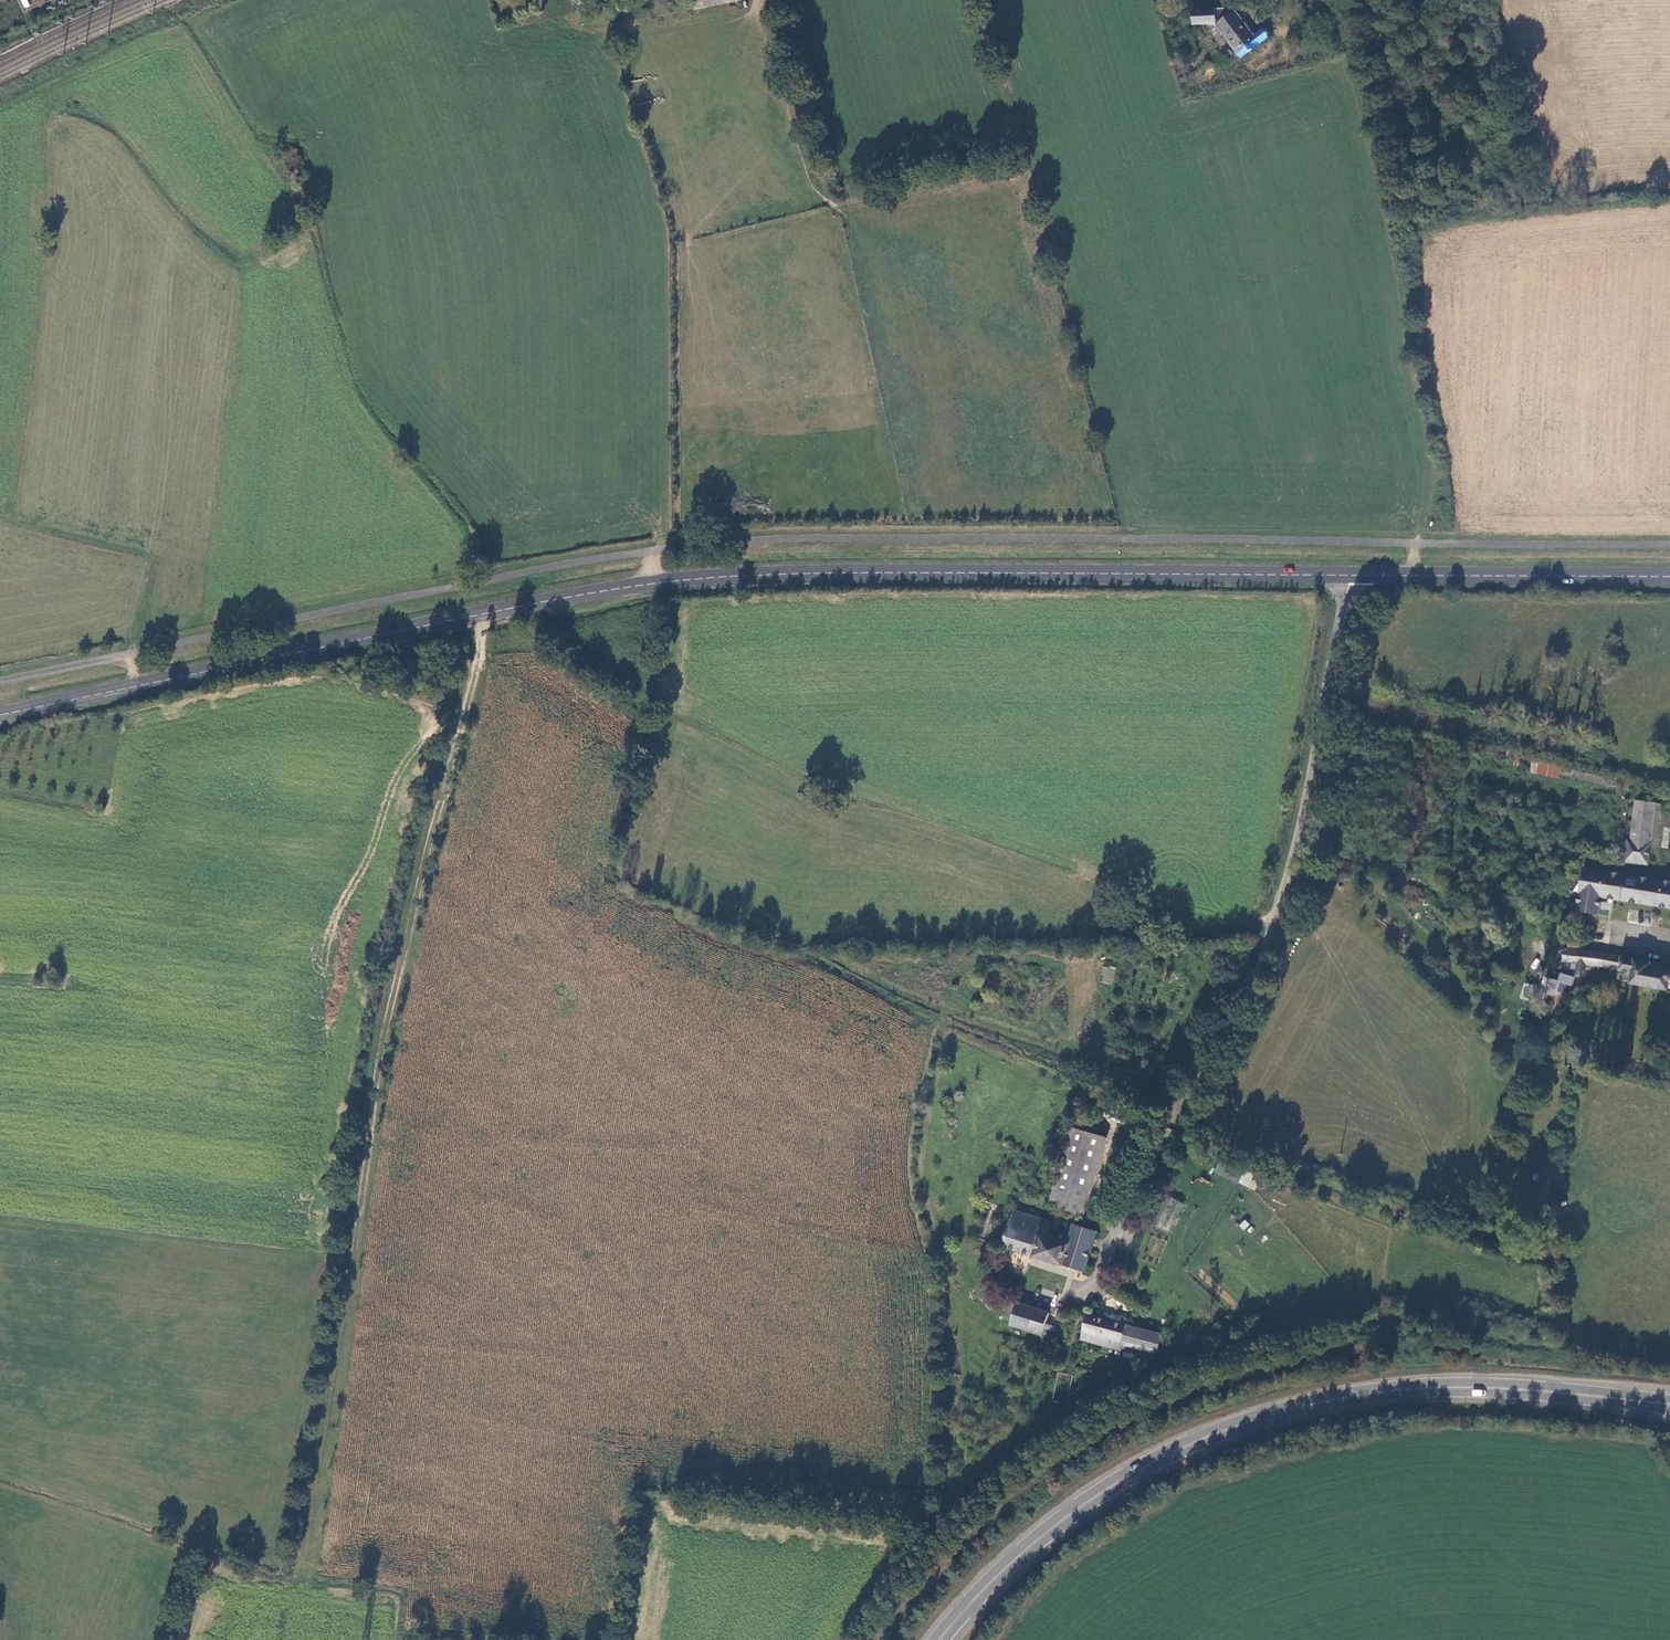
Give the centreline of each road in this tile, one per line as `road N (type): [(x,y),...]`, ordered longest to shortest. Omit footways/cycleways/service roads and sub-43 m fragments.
road 1 (tertiary): [(1350,575),(698,579),(553,600),(0,715)]
road 2 (track): [(482,614),(386,1027),(308,1559)]
road 3 (trunk): [(939,1639),(1016,1558),(1073,1512),(1161,1458),(1259,1418),(1429,1387),(1669,1403)]
road 4 (unclassified): [(1350,575),(1272,940),(1180,1110)]
road 5 (tertiary): [(1669,577),(1350,575)]

